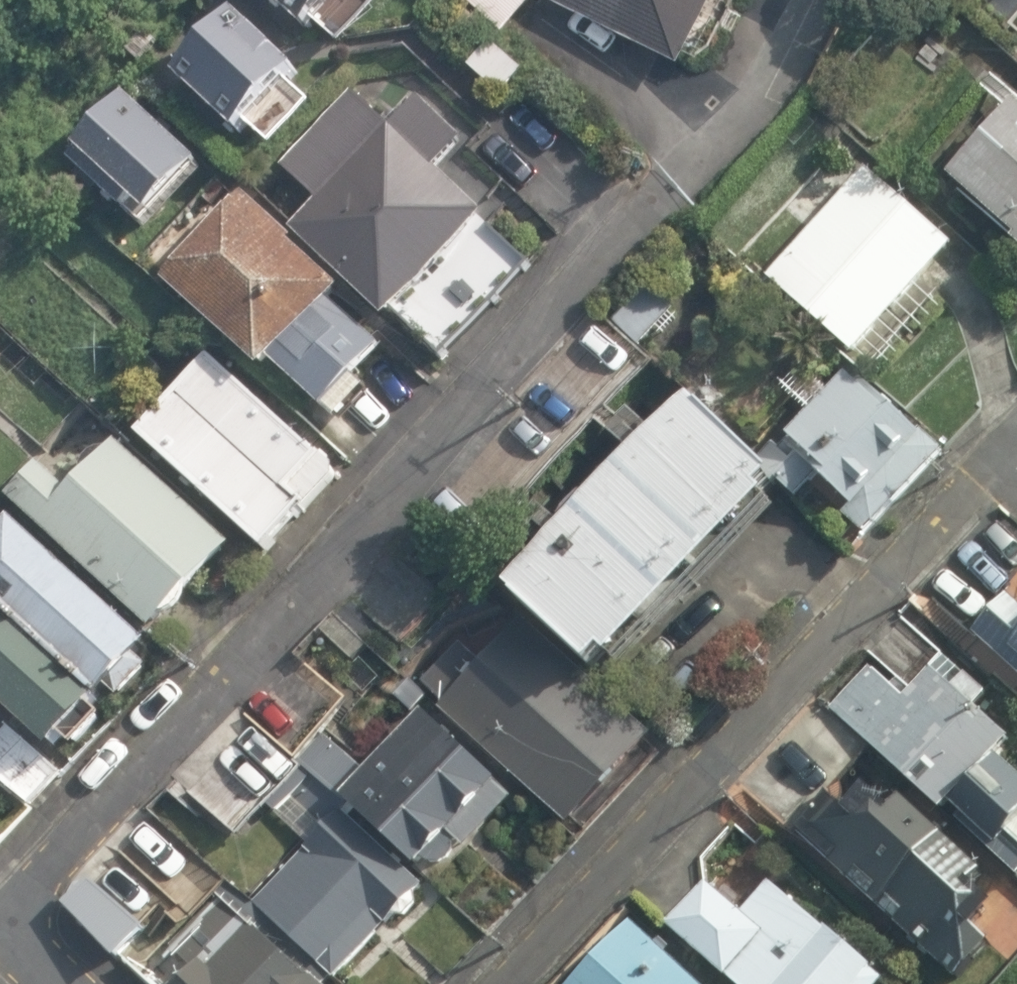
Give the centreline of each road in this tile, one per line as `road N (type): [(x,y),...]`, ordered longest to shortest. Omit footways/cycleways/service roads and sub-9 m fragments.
road 1 (residential): [(49,983),(20,938),(19,914),(36,884),(652,211),(736,99),(785,0)]
road 2 (residential): [(512,983),(1016,453)]

